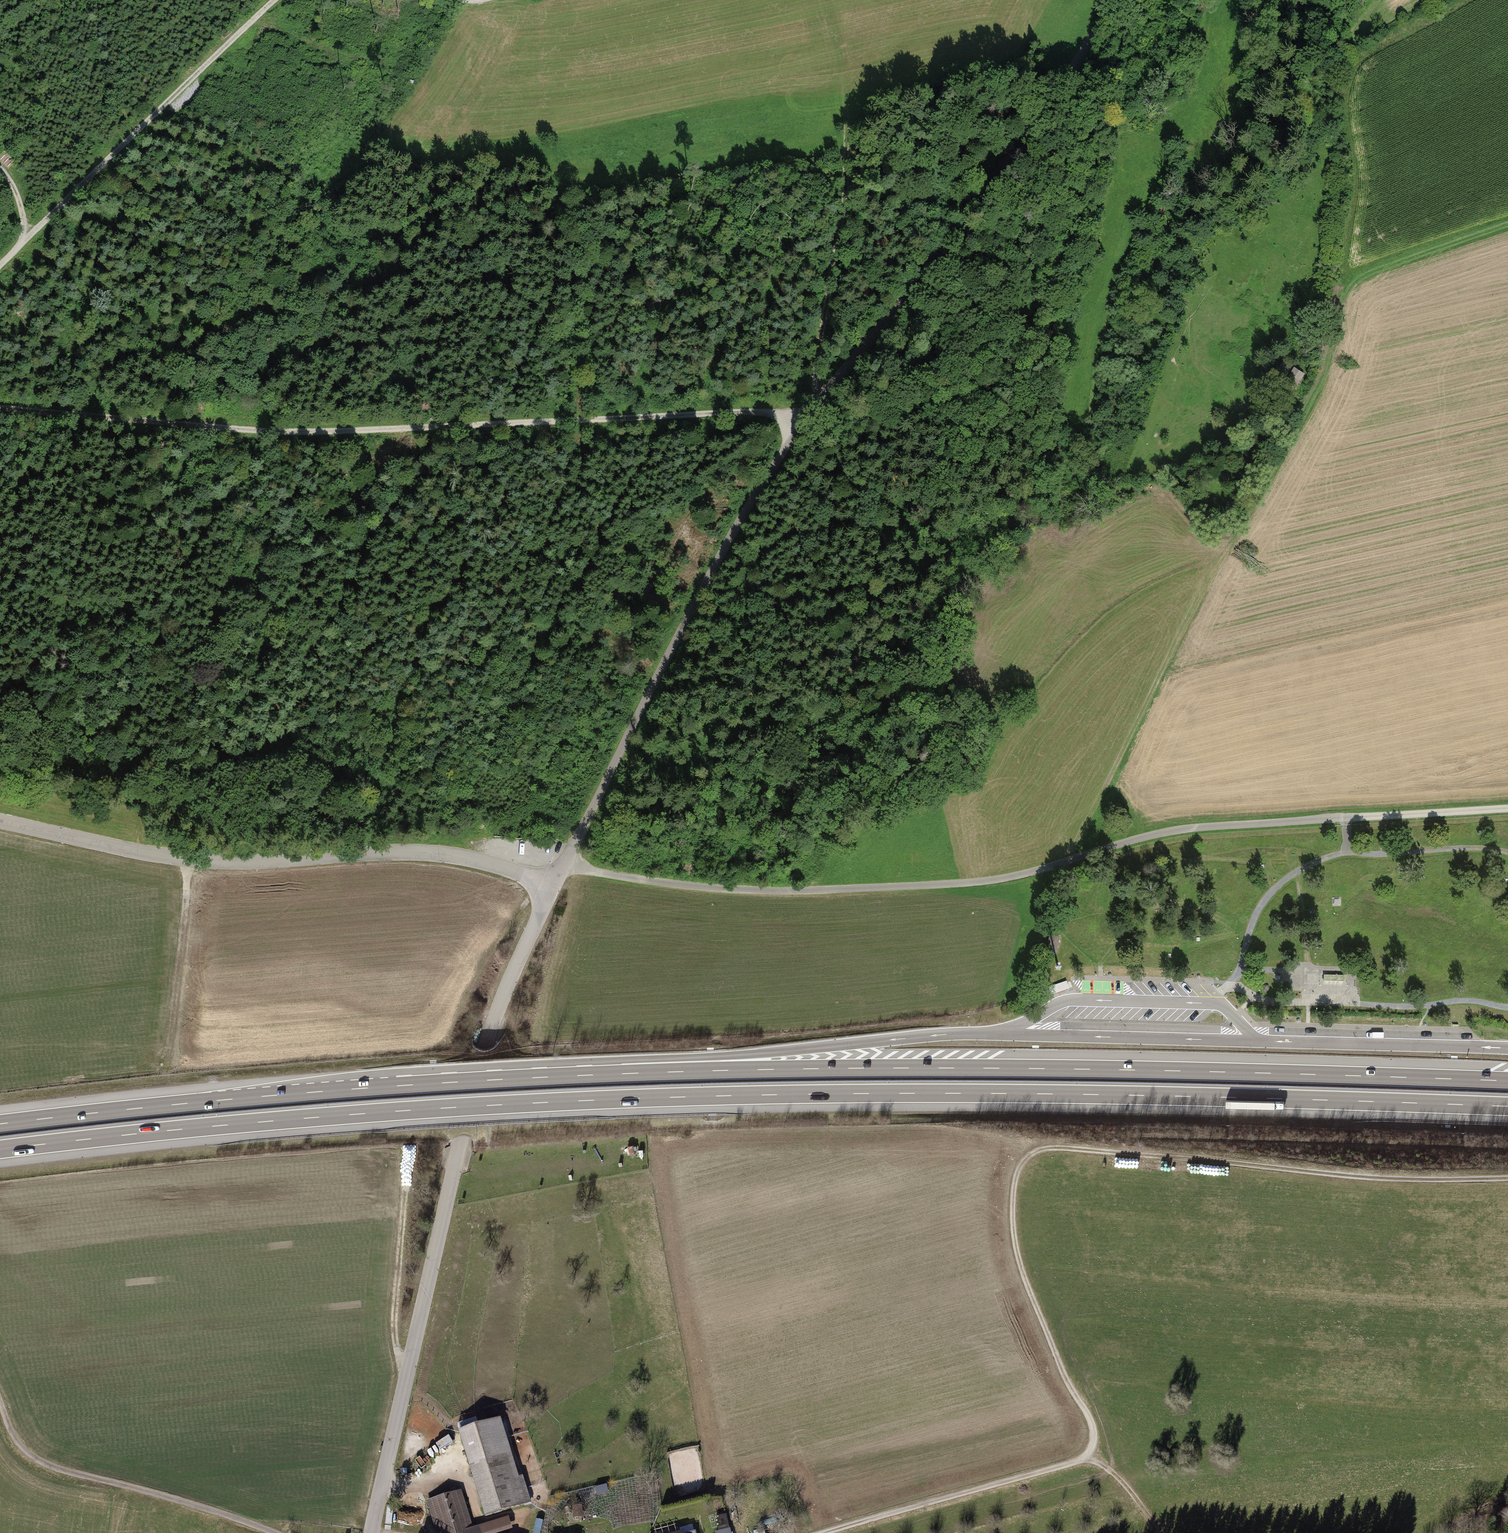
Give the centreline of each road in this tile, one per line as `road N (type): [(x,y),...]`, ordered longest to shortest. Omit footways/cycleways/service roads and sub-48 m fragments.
road 1 (motorway): [(0,1150),(351,1114),(660,1098),(1046,1094),(1507,1106)]
road 2 (unclassified): [(1115,0),(974,212),(800,424),(711,568),(551,881)]
road 3 (track): [(562,867),(687,887),(991,883),(1182,830),(1507,810)]
road 4 (motorway): [(1507,1081),(944,1068),(567,1075)]
road 5 (track): [(1065,862),(1221,557),(1315,399),(1348,299),(1365,279),(1507,226)]
road 6 (track): [(1081,1461),(1094,1433),(1016,1249),(1021,1163),(1046,1148),(1419,1184),(1507,1180)]
road 7 (track): [(0,408),(326,433),(768,414),(800,424)]
road 8 (tertiary): [(371,1532),(481,1050),(551,881)]
road 9 (motorway): [(567,1075),(0,1124)]
road 10 (tertiary): [(551,881),(425,852),(189,864),(0,822)]
road 11 (motorway): [(994,1034),(567,1075)]
road 12 (track): [(823,0),(851,140),(813,405)]
road 13 (track): [(22,243),(275,0)]
road 14 (residential): [(270,1532),(51,1468),(17,1447),(0,1396)]
road 15 (track): [(832,1532),(1081,1461)]
road 16 (track): [(407,1377),(391,1322),(406,1169)]
road 17 (track): [(189,864),(167,1068)]
road 18 (track): [(405,1389),(450,1424),(467,1486)]

